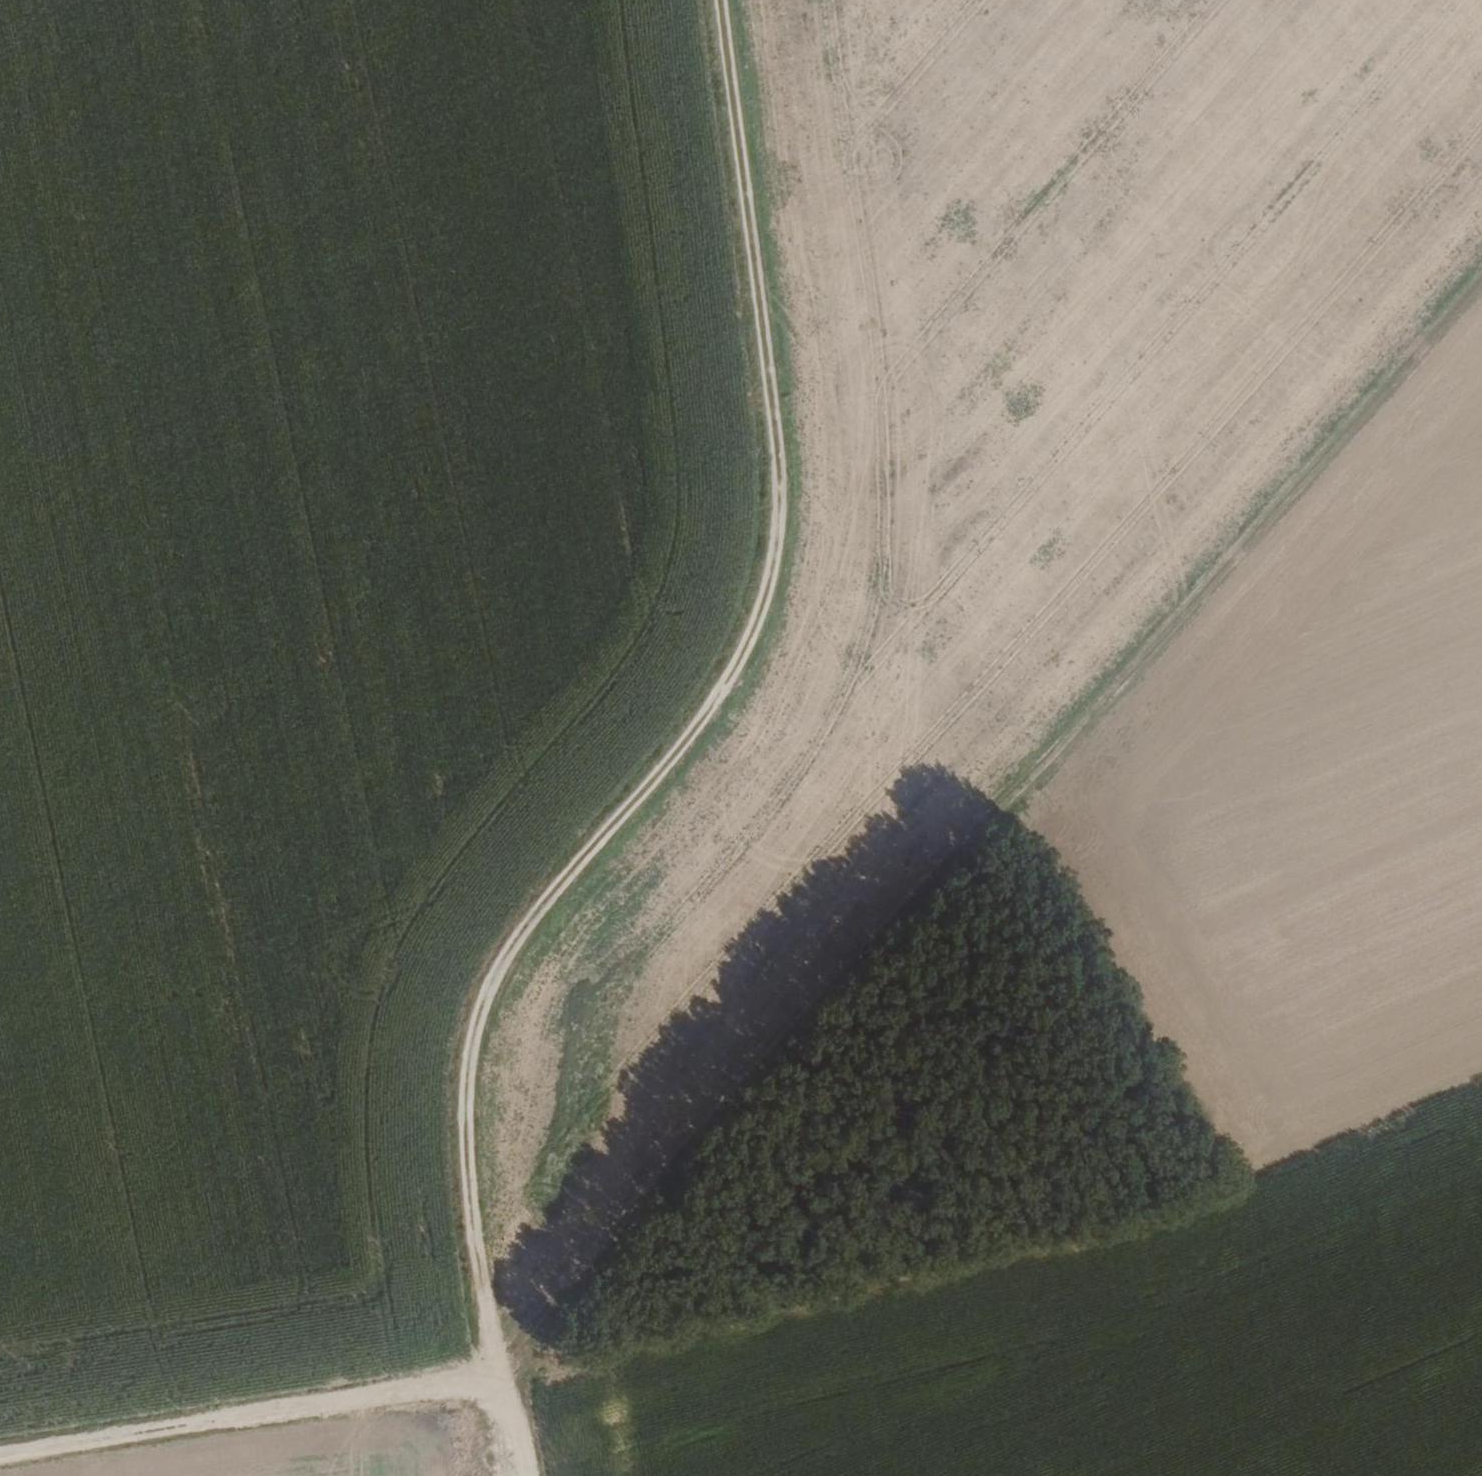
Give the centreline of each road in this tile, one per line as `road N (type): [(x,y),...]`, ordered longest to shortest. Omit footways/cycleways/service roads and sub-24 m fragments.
road 1 (track): [(503,1392),(470,1156),(470,1074),(486,1017),(512,964),(728,707),(763,644),(785,565),(786,477),(721,0)]
road 2 (track): [(1481,292),(1005,831)]
road 3 (track): [(503,1392),(0,1468)]

